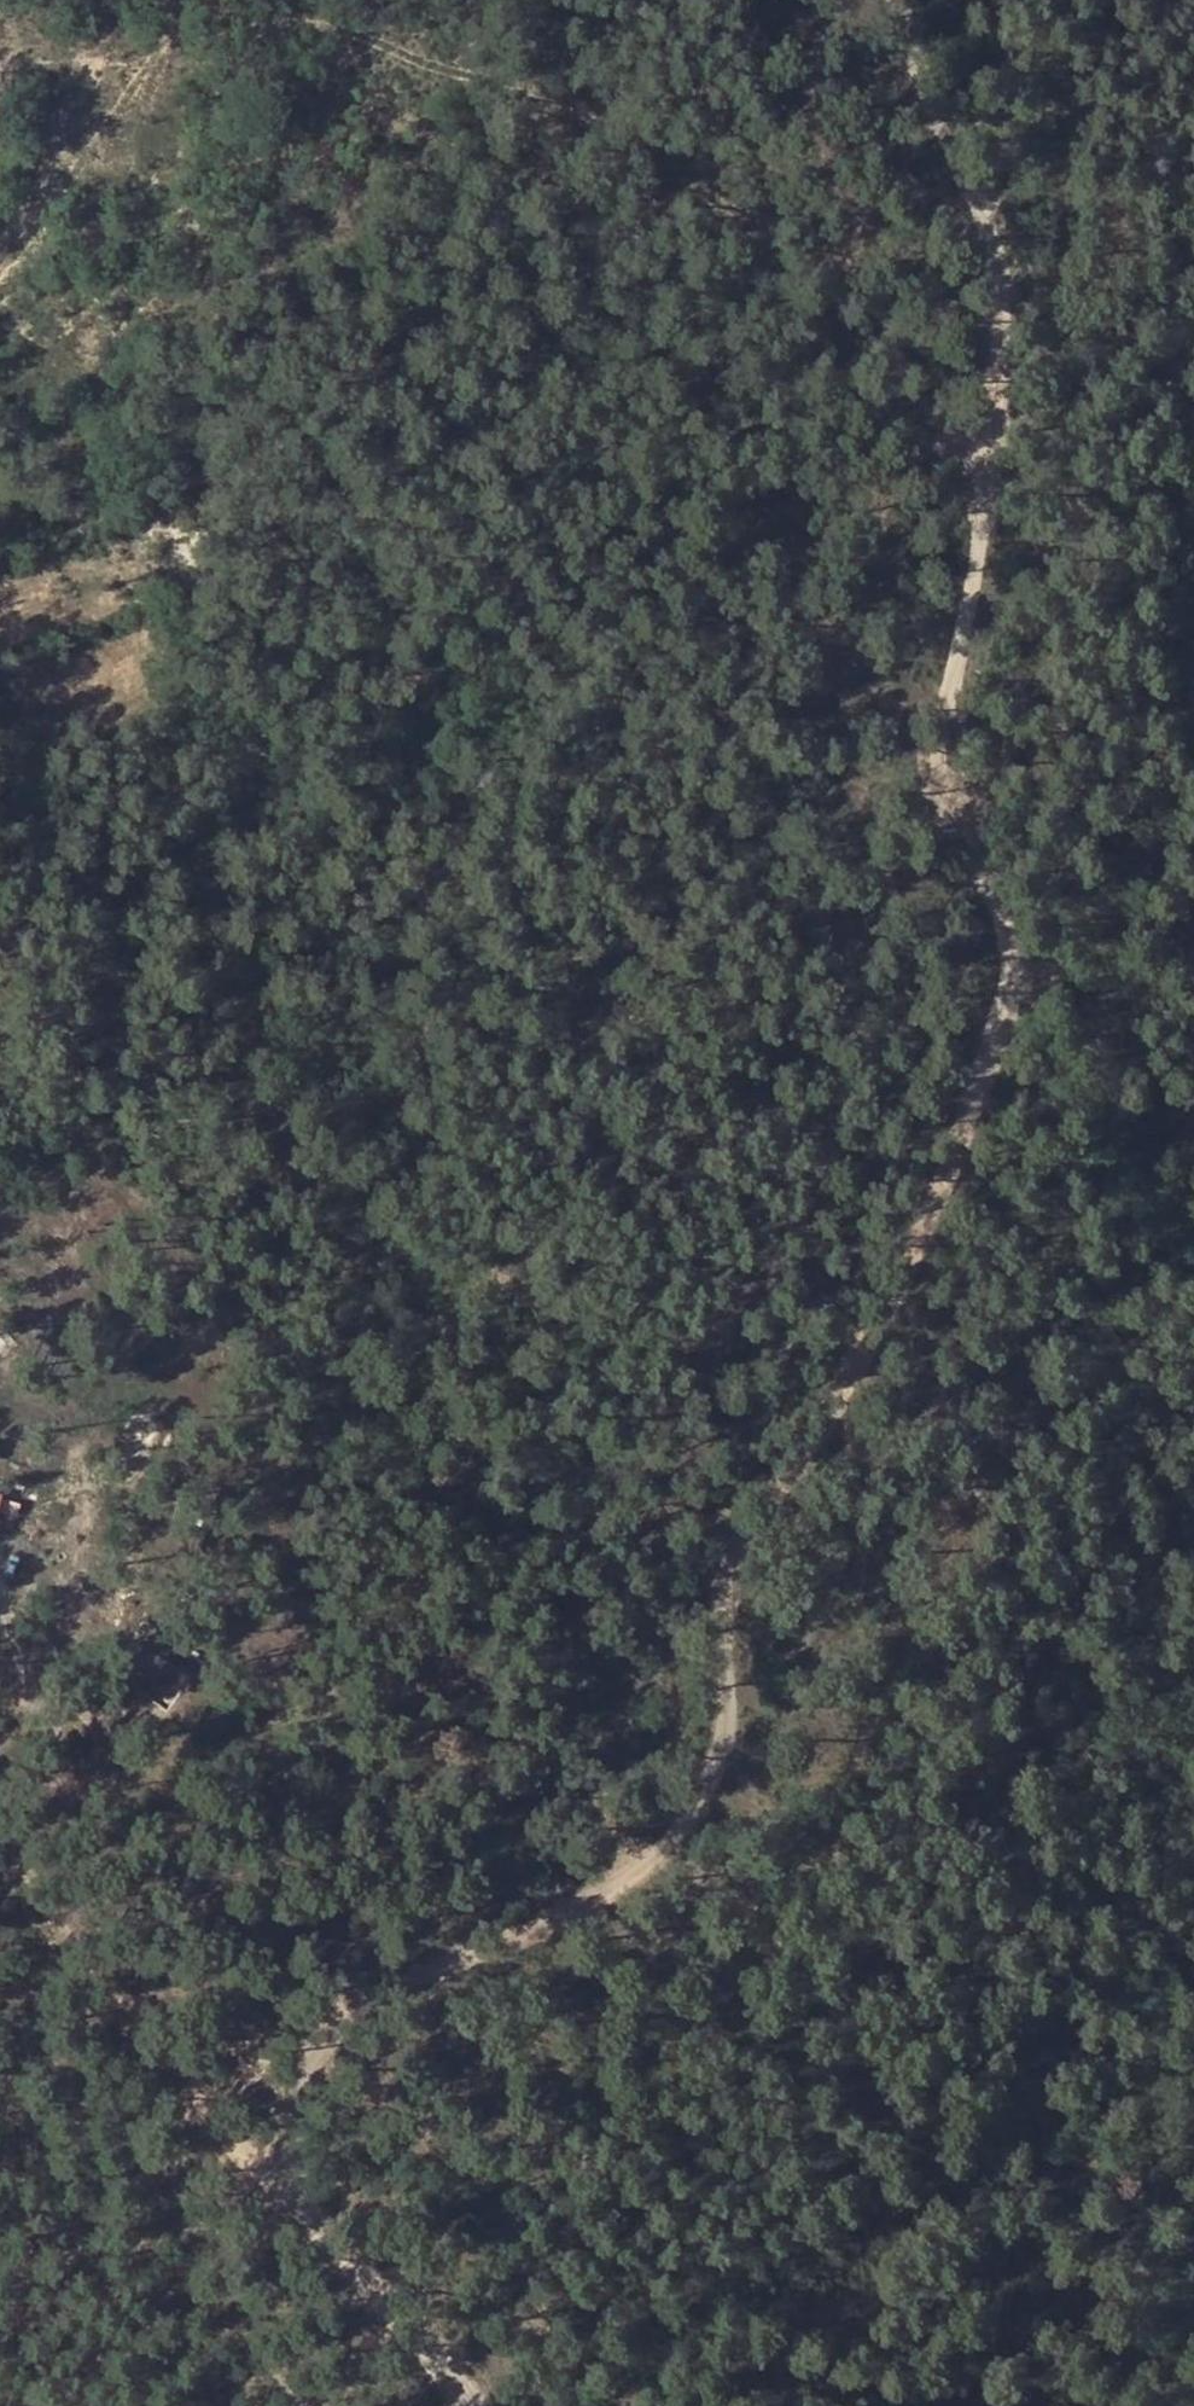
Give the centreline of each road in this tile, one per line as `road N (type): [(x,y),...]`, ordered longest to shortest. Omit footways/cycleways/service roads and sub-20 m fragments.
road 1 (track): [(475,2405),(450,2358),(317,2234),(302,2190),(295,2120),(310,2068),(344,2016),(384,1988),(614,1891),(671,1846),(729,1736),(755,1547),(773,1495),(896,1327),(927,1257),(1006,983),(1009,940),(964,762),(961,622),(1007,279),(945,107),(895,0)]
road 2 (track): [(304,2199),(136,2031),(0,1826)]

